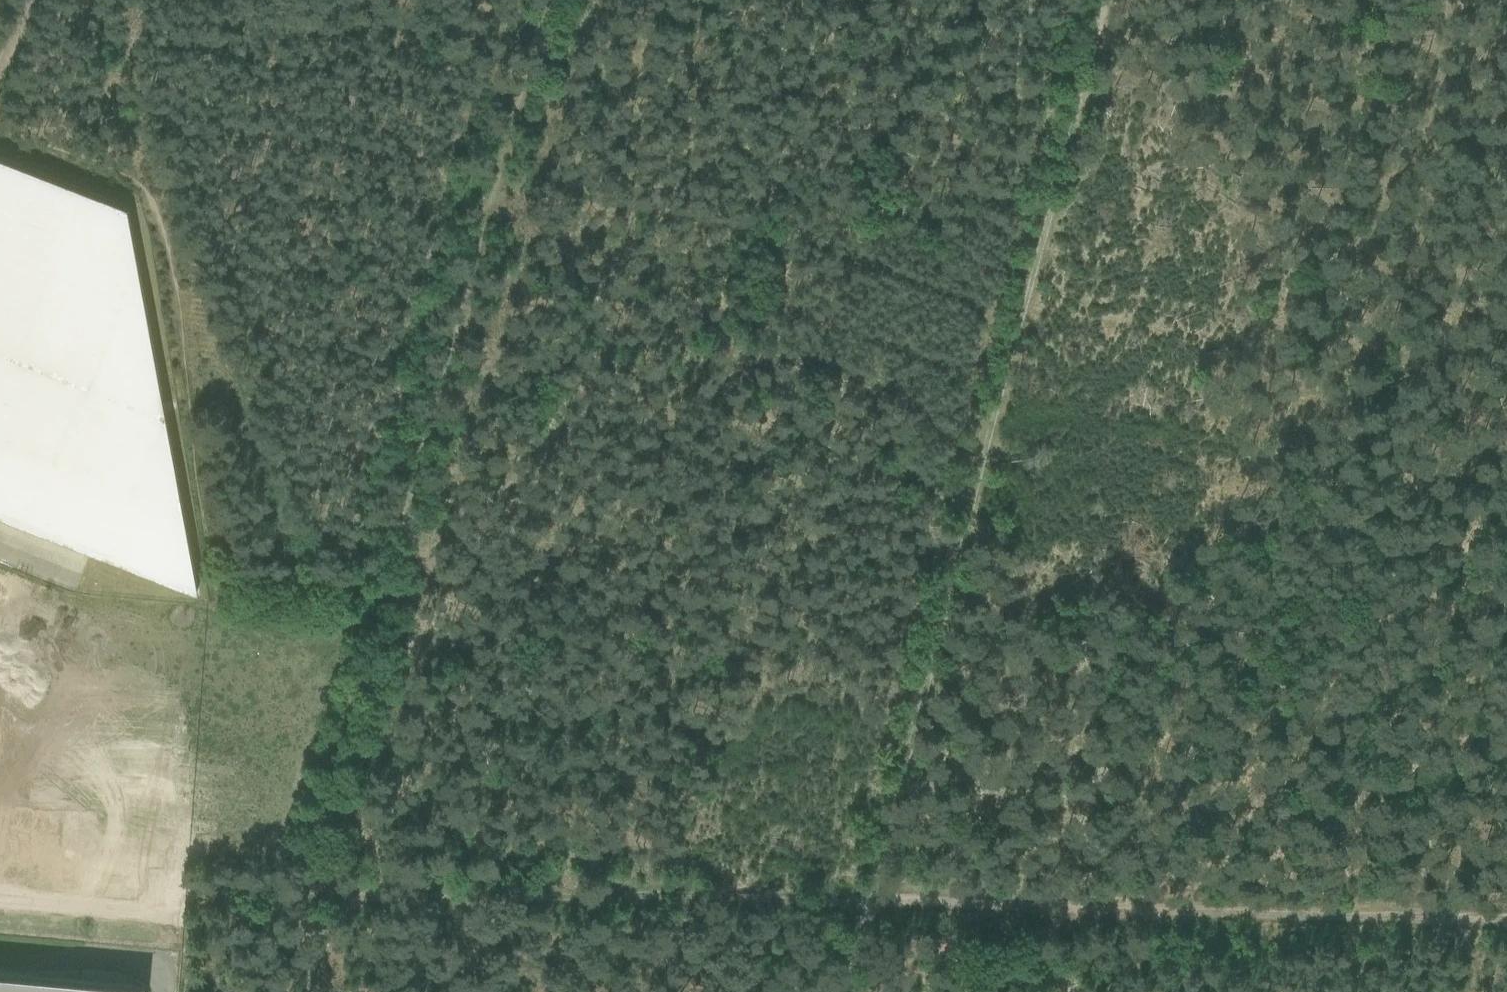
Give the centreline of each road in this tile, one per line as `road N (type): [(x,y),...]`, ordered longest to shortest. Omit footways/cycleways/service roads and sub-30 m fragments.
road 1 (track): [(1100,0),(889,789),(848,991)]

